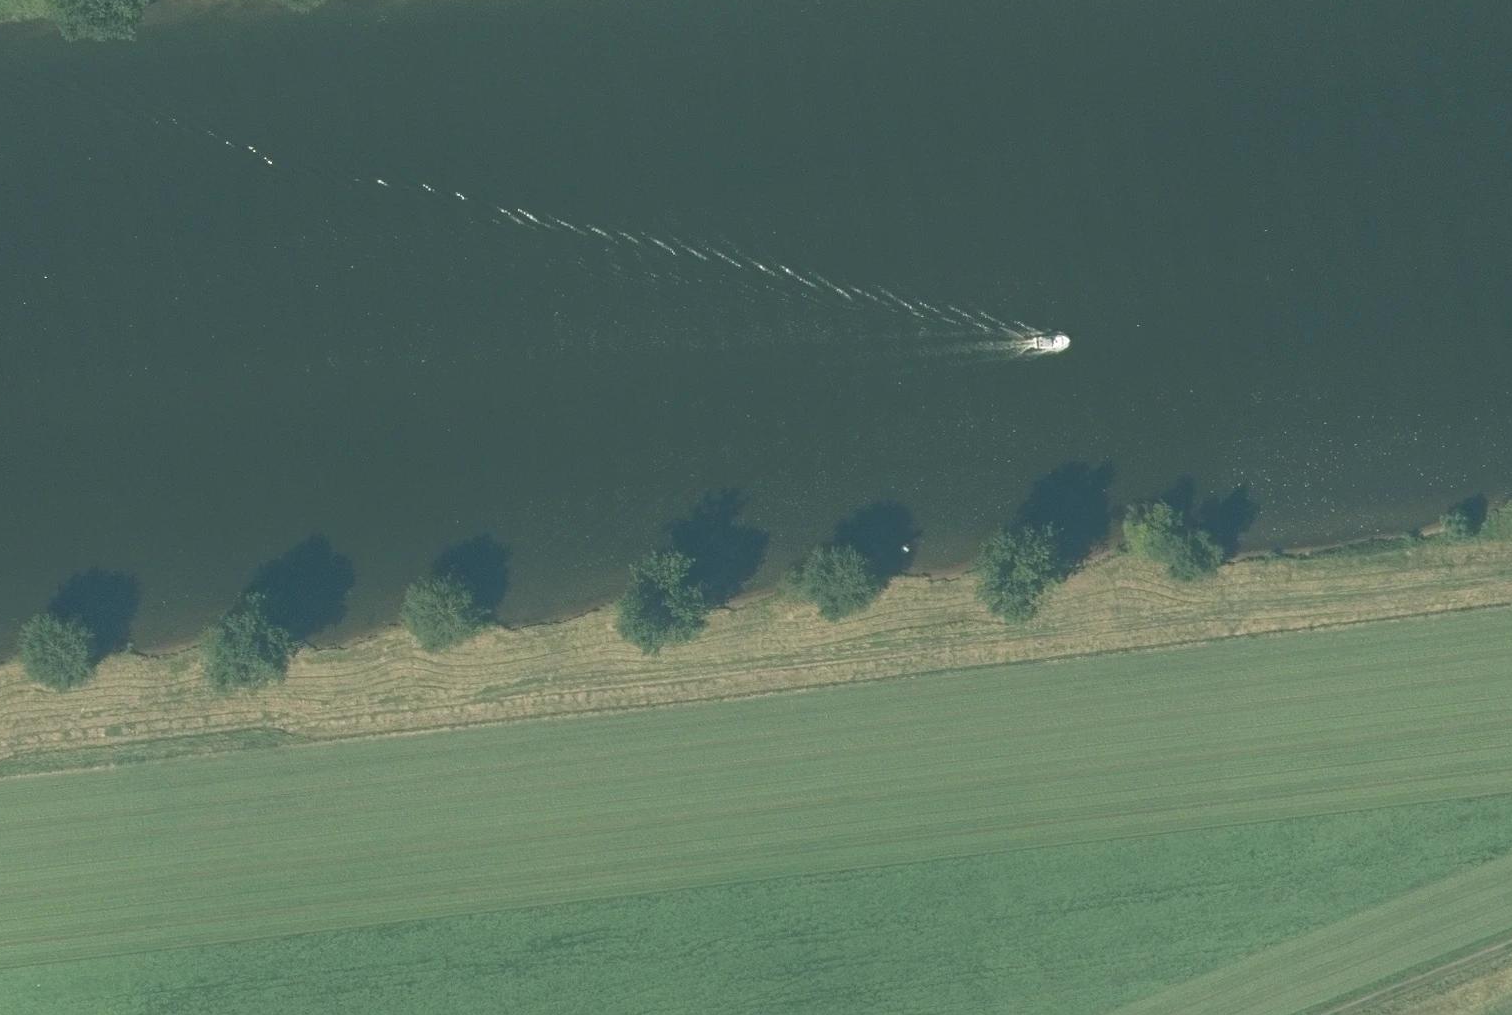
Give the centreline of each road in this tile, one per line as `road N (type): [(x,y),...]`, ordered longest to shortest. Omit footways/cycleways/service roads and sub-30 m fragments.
road 1 (track): [(1511,942),(1329,1014)]

